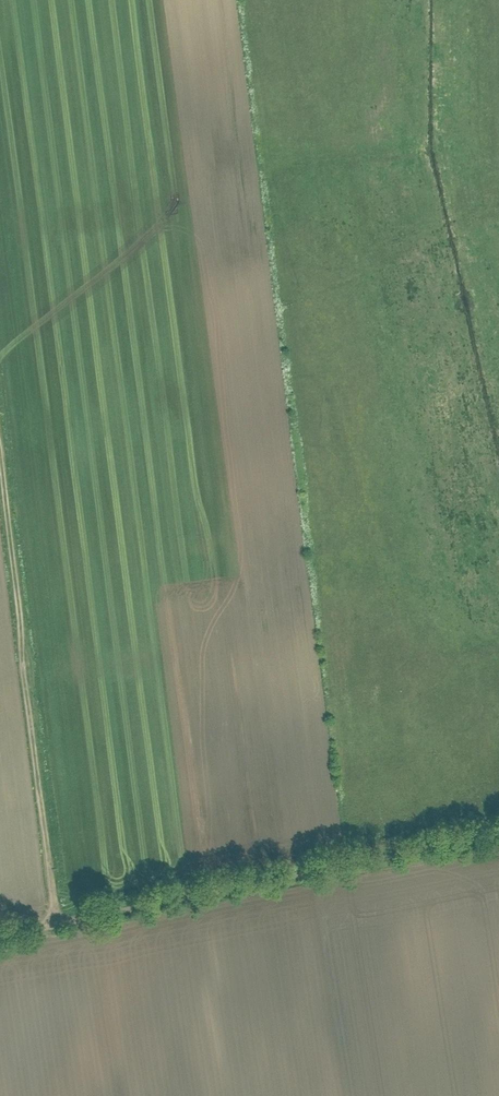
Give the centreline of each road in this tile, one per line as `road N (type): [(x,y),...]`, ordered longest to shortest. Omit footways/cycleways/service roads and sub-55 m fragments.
road 1 (track): [(57,923),(0,458)]
road 2 (unclassified): [(0,936),(318,871)]

